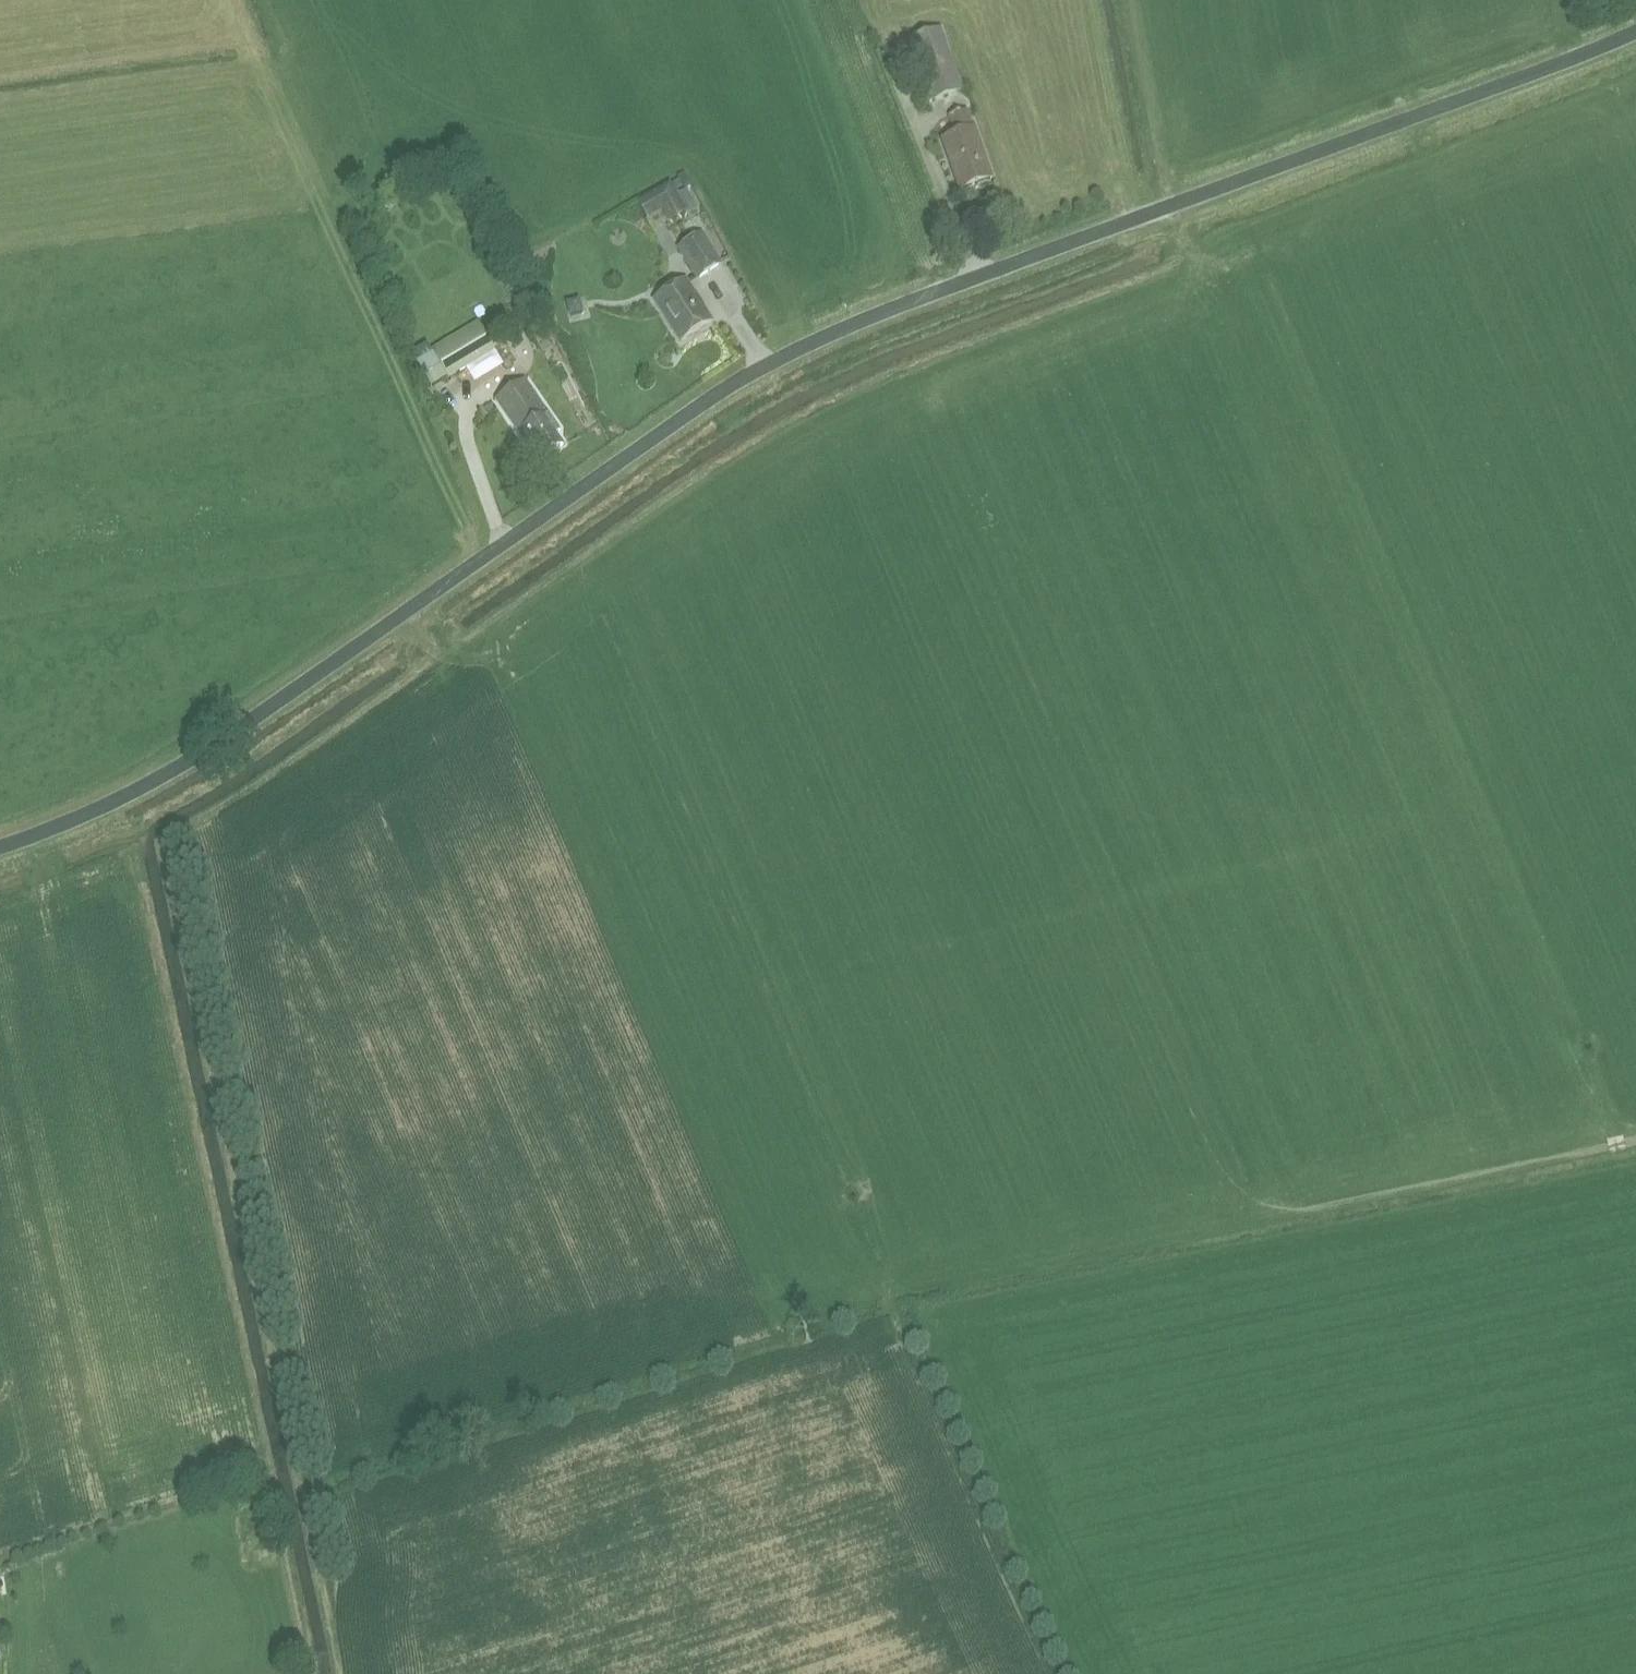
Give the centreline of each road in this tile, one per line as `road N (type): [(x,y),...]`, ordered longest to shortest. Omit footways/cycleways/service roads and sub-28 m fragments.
road 1 (unclassified): [(0,847),(176,771),(745,376),(835,331),(1635,30)]

